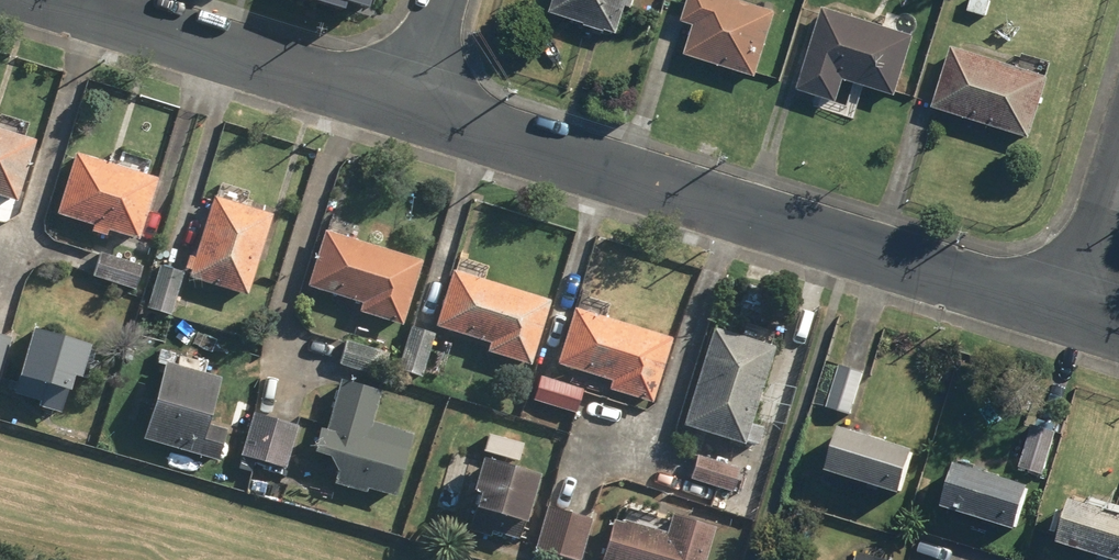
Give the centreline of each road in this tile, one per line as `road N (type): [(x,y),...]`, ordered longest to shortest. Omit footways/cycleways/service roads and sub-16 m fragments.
road 1 (residential): [(412,108),(1070,309)]
road 2 (residential): [(69,0),(412,108)]
road 3 (residential): [(1118,160),(1070,309)]

